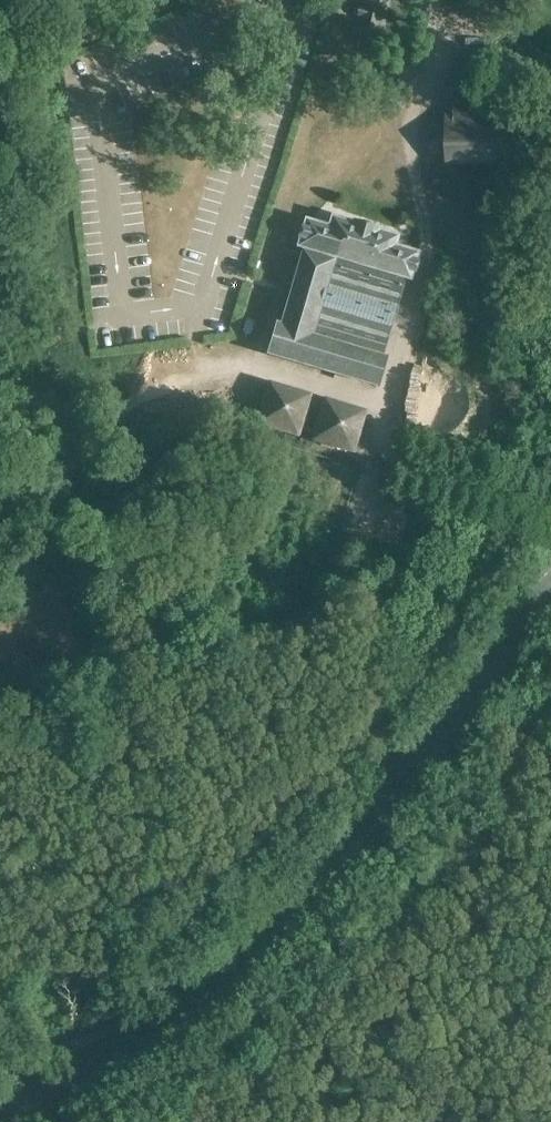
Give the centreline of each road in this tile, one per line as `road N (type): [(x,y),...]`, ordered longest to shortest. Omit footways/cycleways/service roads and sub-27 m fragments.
road 1 (tertiary): [(0,1111),(110,1053),(202,985),(398,777),(550,586)]

